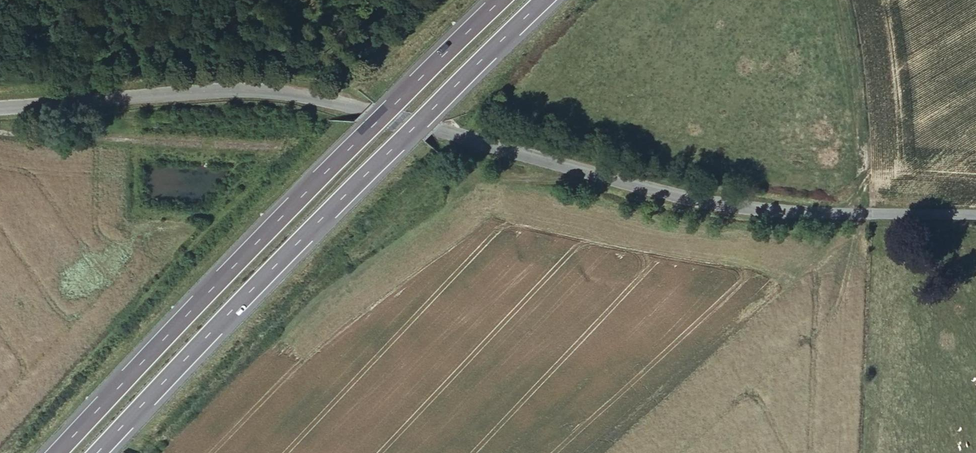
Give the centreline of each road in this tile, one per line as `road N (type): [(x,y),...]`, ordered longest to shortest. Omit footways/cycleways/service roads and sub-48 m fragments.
road 1 (motorway): [(97,452),(300,239),(546,0)]
road 2 (motorway): [(500,0),(57,452)]
road 3 (tertiary): [(975,216),(733,205),(449,131)]
road 4 (tertiary): [(0,107),(275,90),(449,131)]

